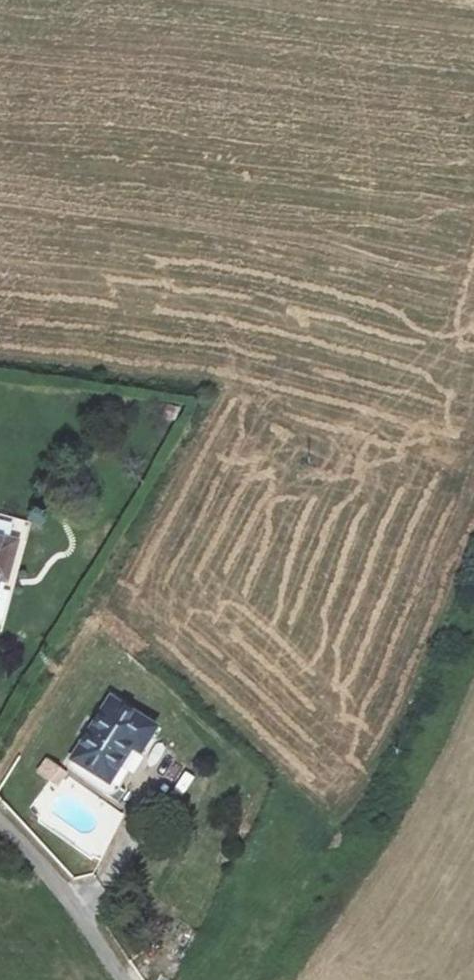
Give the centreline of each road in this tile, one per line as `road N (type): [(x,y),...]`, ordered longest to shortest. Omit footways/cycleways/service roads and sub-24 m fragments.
road 1 (unclassified): [(123,979),(43,867),(0,824)]

